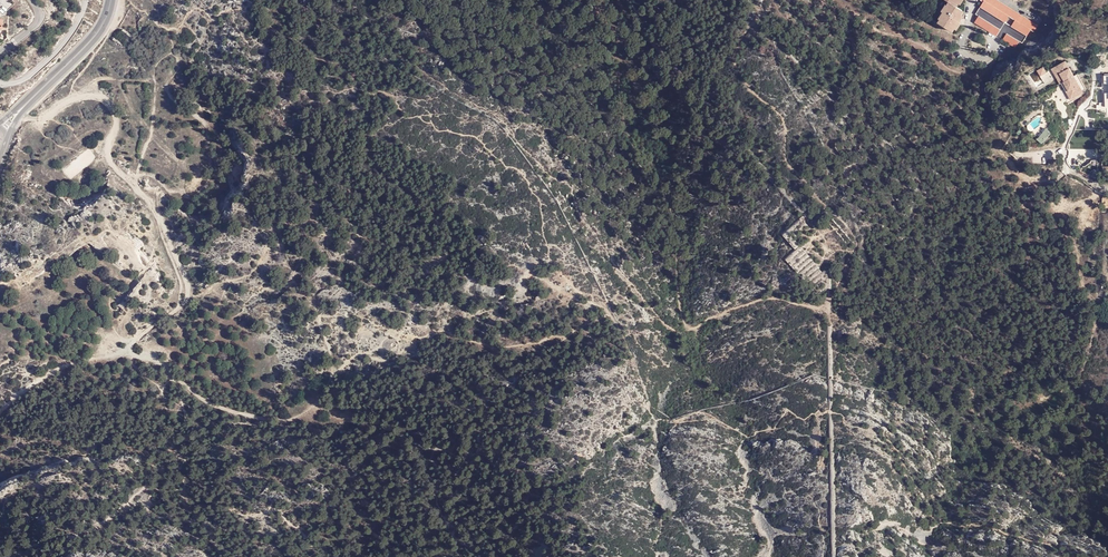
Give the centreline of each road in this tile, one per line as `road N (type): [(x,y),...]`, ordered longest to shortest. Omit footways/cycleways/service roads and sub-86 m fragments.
road 1 (track): [(354,0),(377,39),(508,125),(553,180),(573,188),(596,238),(668,326),(677,333),(693,329)]
road 2 (track): [(825,304),(804,308),(772,297),(685,326),(673,220),(657,168),(627,131),(605,0)]
road 3 (track): [(19,116),(46,116),(88,95),(113,107),(108,159),(155,210),(188,288),(181,308),(130,350),(176,376)]
road 4 (track): [(825,304),(857,243),(790,167),(780,115),(734,64),(753,17),(748,0)]
road 5 (residential): [(1097,185),(1069,168),(1063,154),(1095,73),(1107,70)]
road 6 (track): [(130,350),(60,369),(0,412)]
road 7 (track): [(319,316),(332,377),(310,413),(289,421)]
road 8 (residential): [(86,0),(58,49),(27,77),(0,84)]
road 9 (track): [(176,376),(217,407),(289,421)]
road 10 (tertiary): [(35,95),(99,31),(111,0)]
road 11 (track): [(1063,154),(1020,155),(1013,167),(1045,181),(1069,168)]

